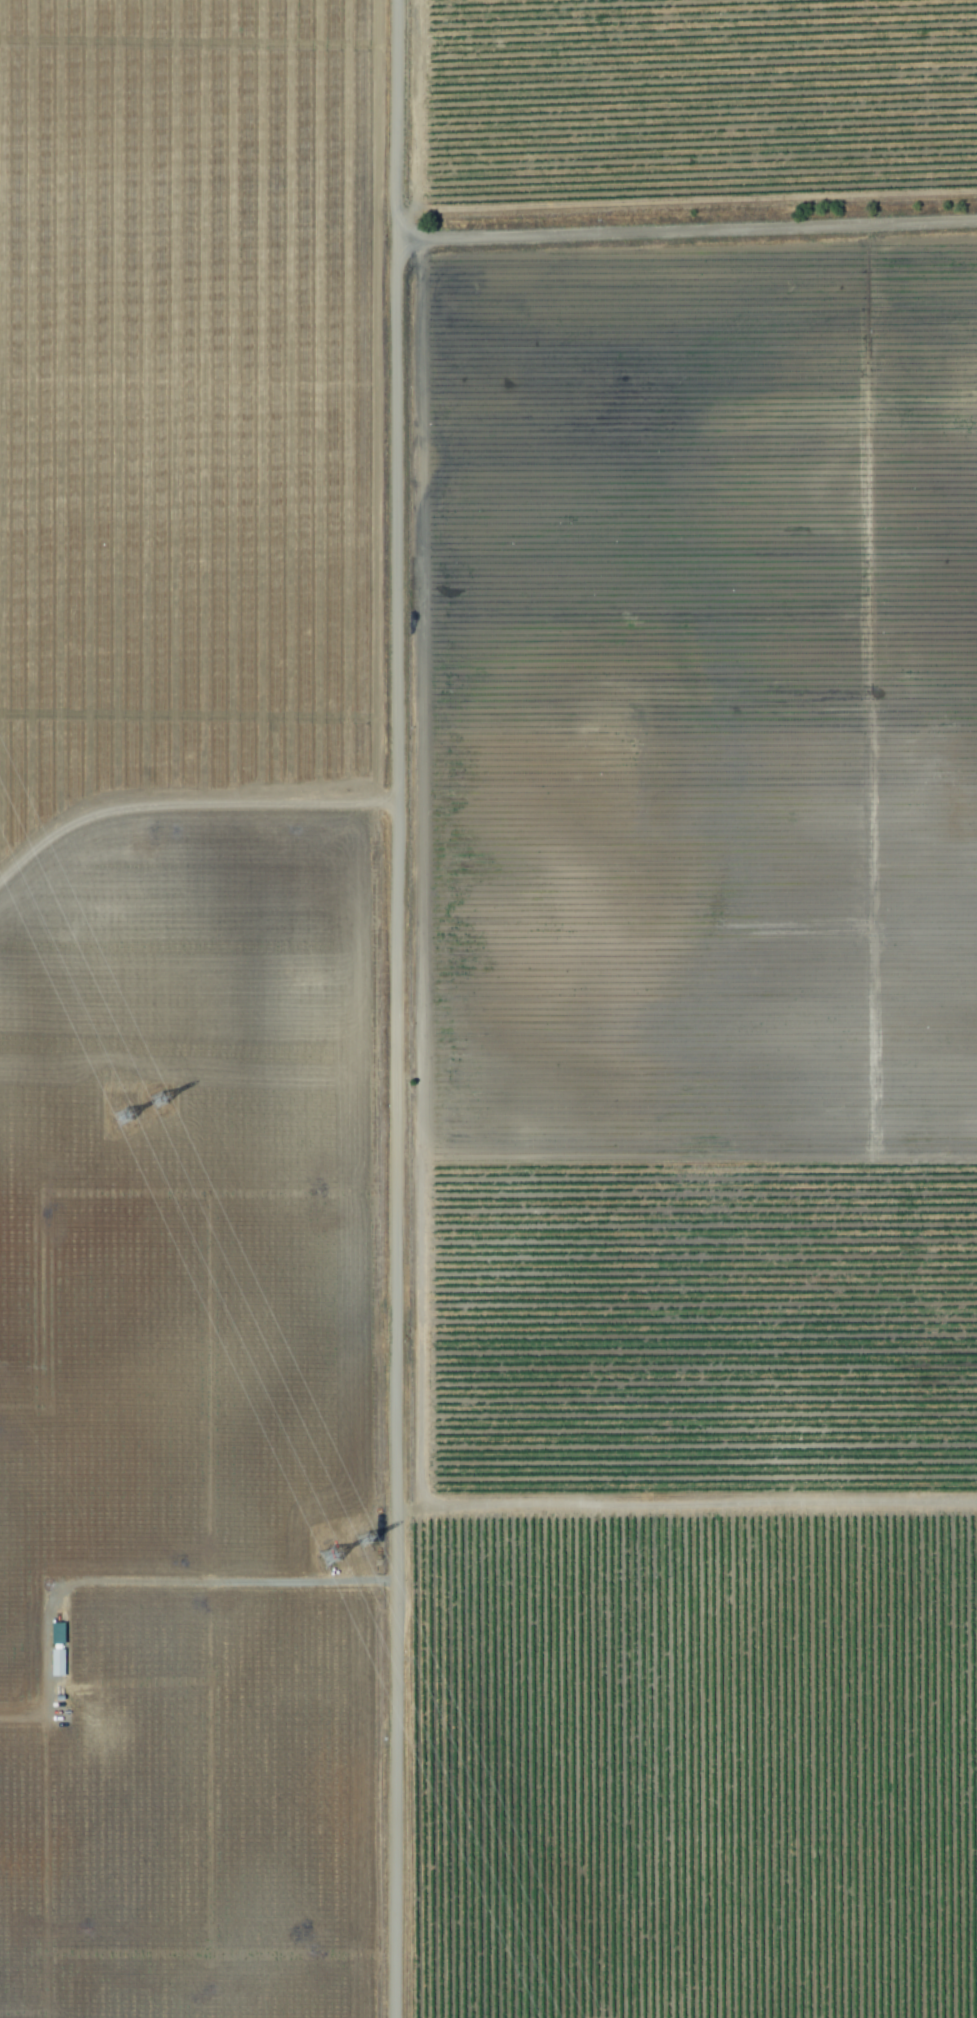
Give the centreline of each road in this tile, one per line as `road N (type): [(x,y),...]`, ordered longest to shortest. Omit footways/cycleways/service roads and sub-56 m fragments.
road 1 (residential): [(394,2017),(401,0)]
road 2 (track): [(400,1509),(976,1504)]
road 3 (residential): [(404,242),(976,222)]

